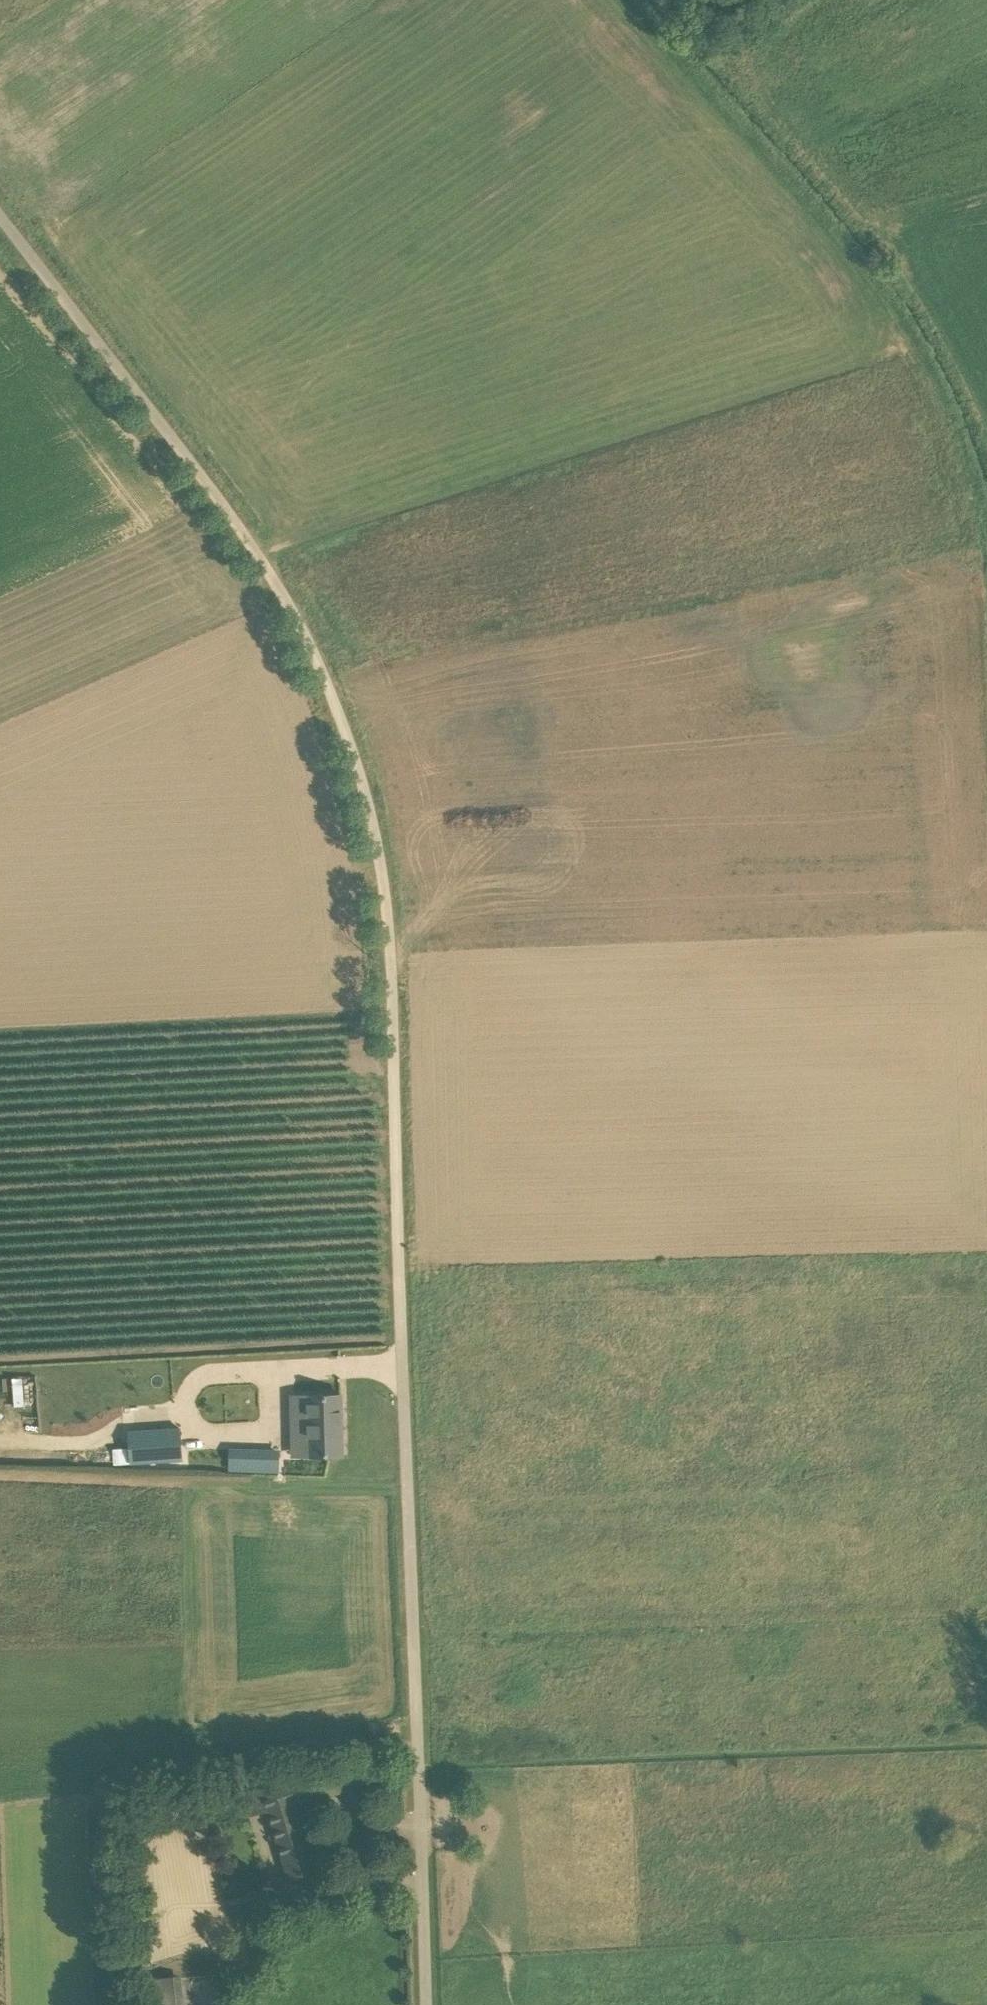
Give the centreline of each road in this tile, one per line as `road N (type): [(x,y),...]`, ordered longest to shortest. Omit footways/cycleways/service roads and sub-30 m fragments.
road 1 (unclassified): [(426,2004),(385,906),(357,766),(328,681),(251,552),(0,226)]

